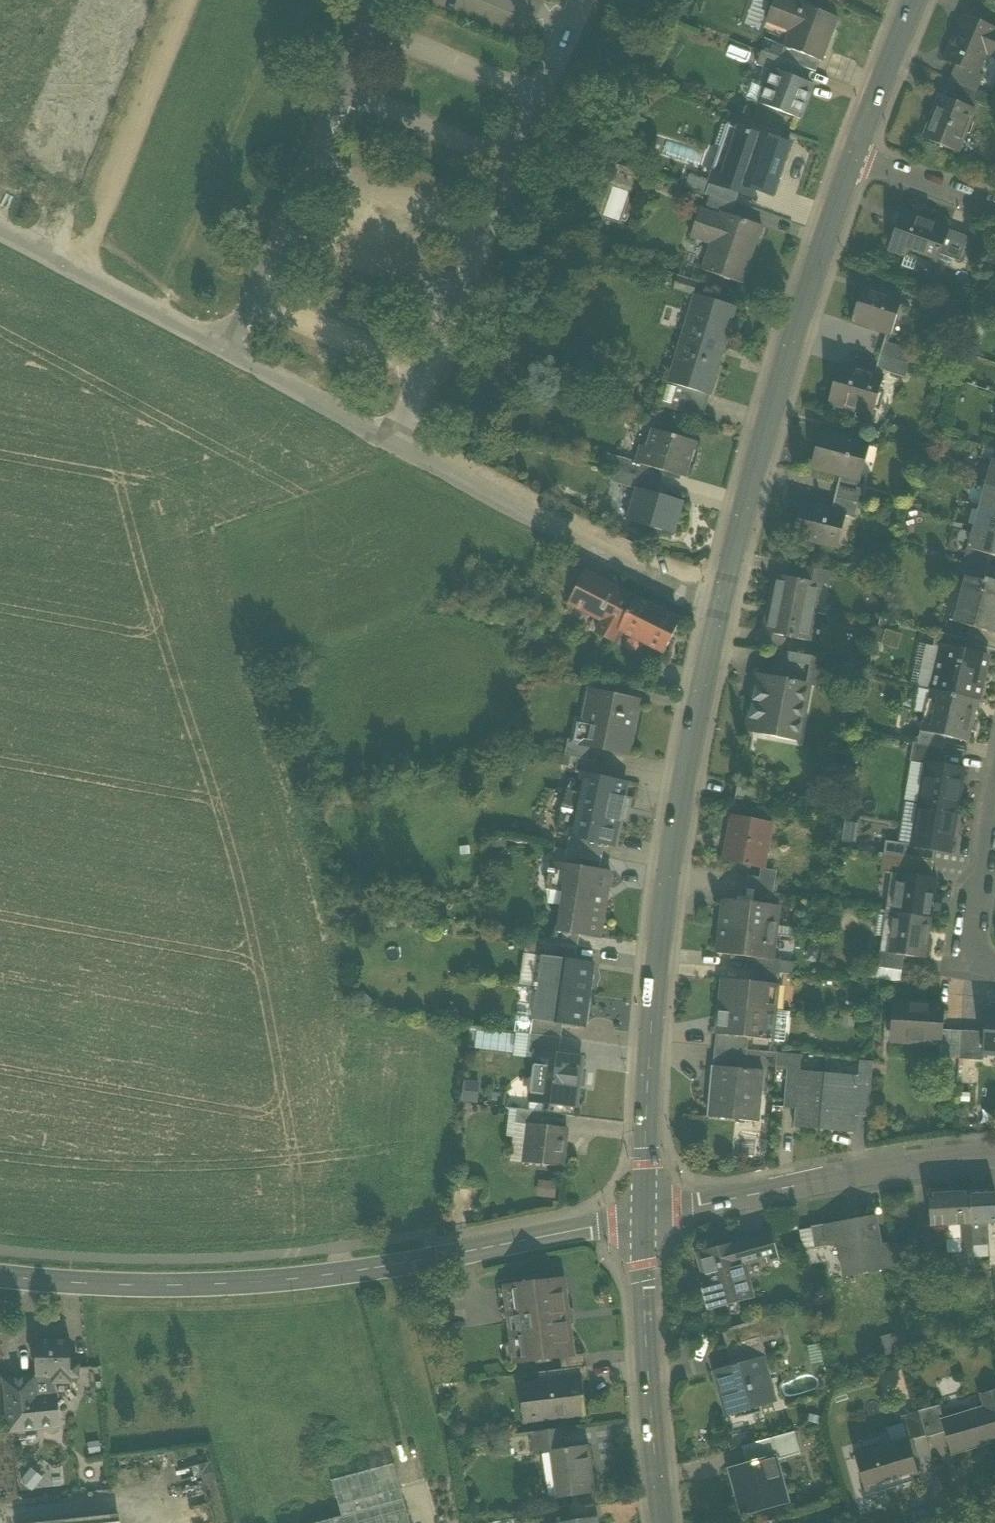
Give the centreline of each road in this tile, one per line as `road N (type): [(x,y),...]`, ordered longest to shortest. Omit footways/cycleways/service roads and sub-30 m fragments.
road 1 (residential): [(0,228),(719,615)]
road 2 (tertiary): [(644,1218),(302,1279),(149,1287),(0,1276)]
road 3 (tertiary): [(644,1218),(657,958),(719,615)]
road 4 (tertiary): [(719,615),(766,430),(851,159)]
road 5 (residential): [(644,1218),(929,1158),(994,1153)]
road 6 (tertiary): [(665,1522),(647,1364),(644,1218)]
road 7 (residential): [(994,797),(971,945),(994,962)]
road 8 (tertiary): [(851,159),(917,0)]
road 9 (residential): [(851,159),(994,208)]

